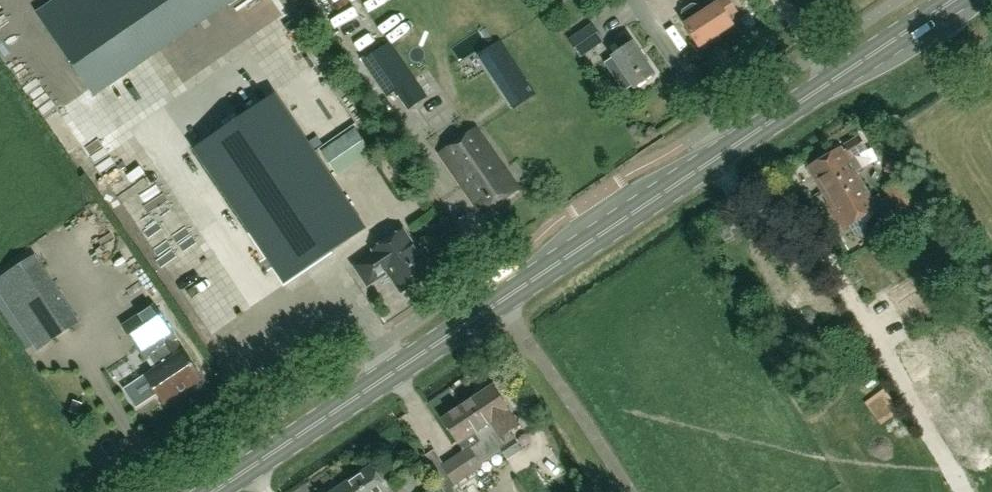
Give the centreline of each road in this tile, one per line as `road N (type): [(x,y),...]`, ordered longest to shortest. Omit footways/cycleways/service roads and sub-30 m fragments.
road 1 (primary): [(206,491),(733,144)]
road 2 (primary): [(733,144),(951,0)]
road 3 (unclassified): [(733,144),(634,0)]

